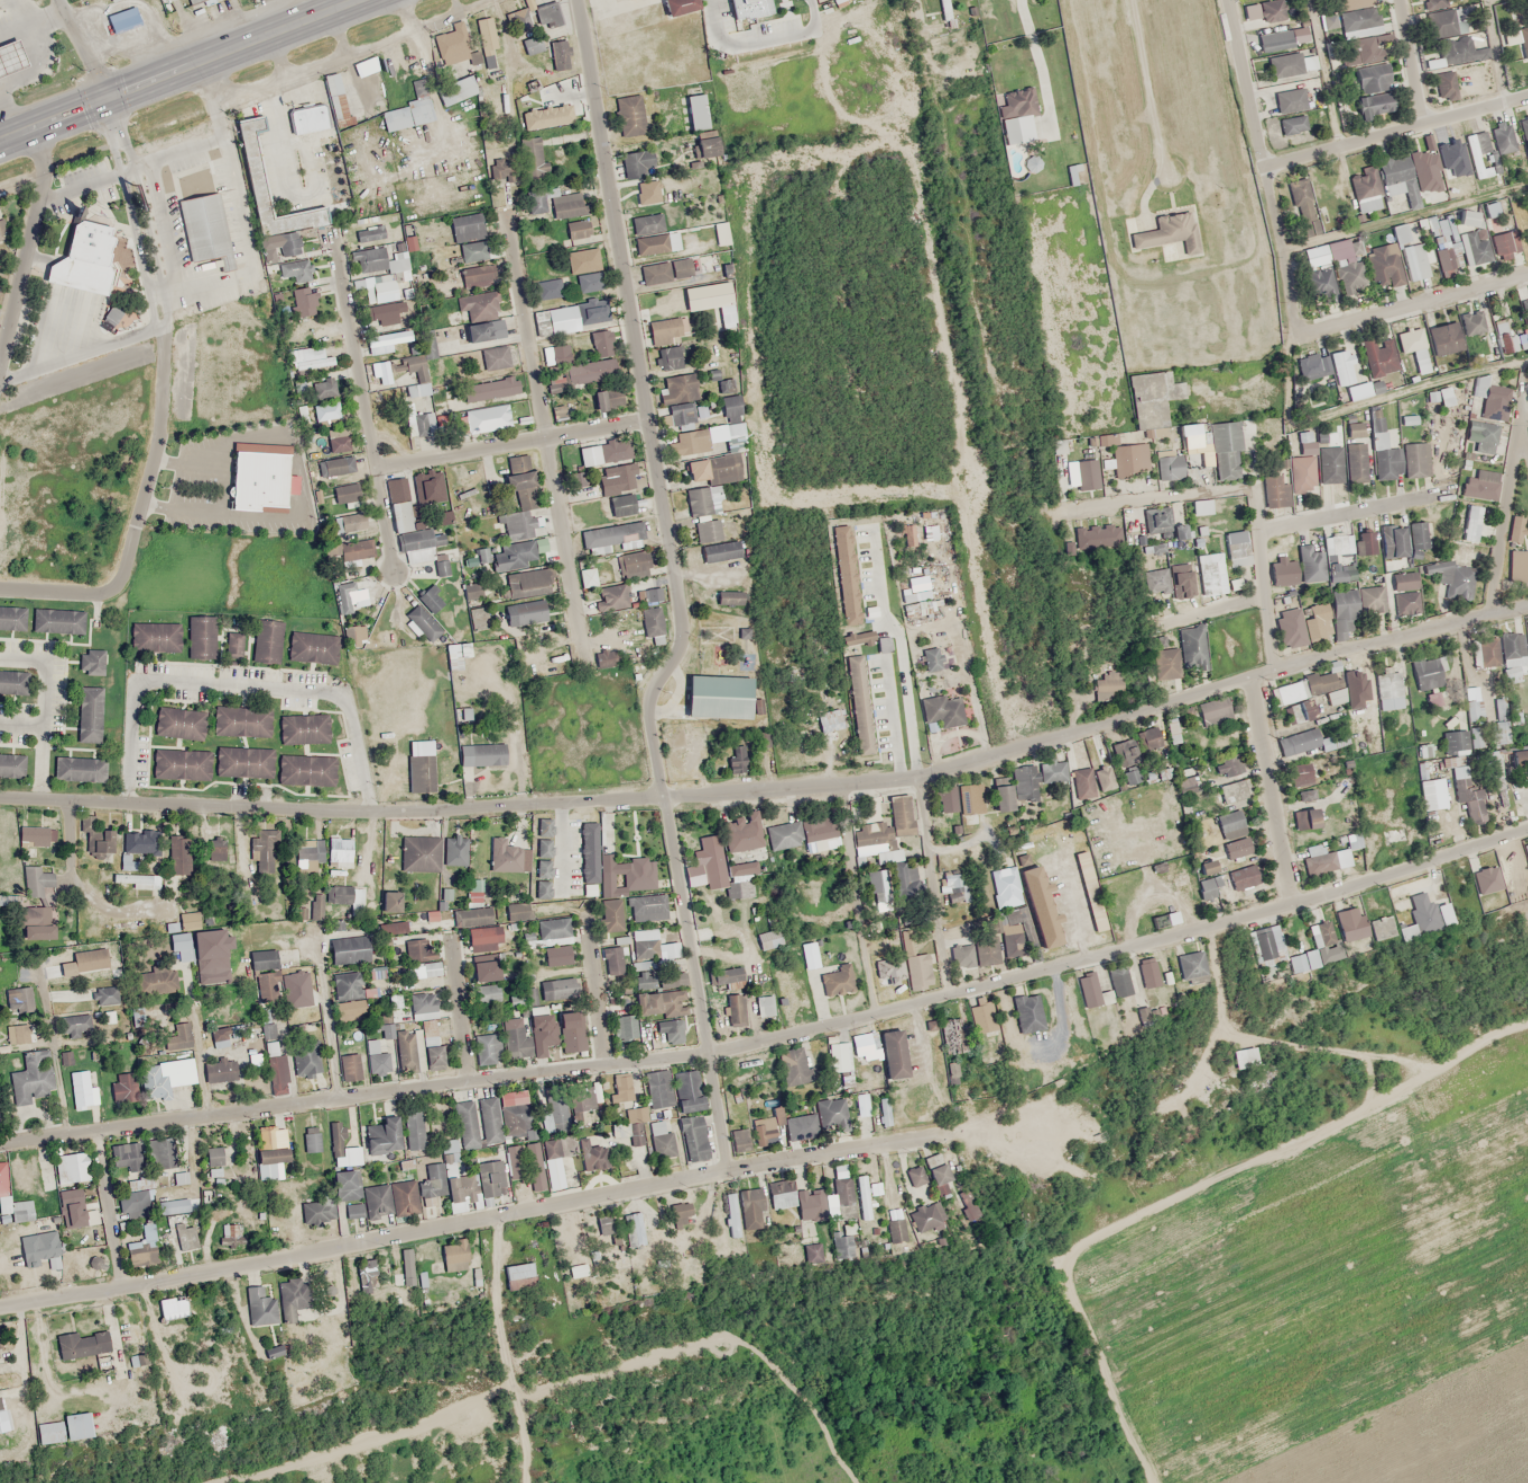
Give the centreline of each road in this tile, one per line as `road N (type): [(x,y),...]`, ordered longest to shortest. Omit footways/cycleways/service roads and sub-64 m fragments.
road 1 (tertiary): [(0,1145),(709,1053),(1291,905),(1527,829)]
road 2 (residential): [(949,1131),(0,1308)]
road 3 (residential): [(841,782),(400,811),(0,799)]
road 4 (residential): [(664,797),(648,717),(681,647),(676,583),(578,0)]
road 5 (track): [(1527,1023),(1076,1258),(1077,1284),(1119,1406),(1155,1482)]
road 6 (residential): [(841,782),(921,776),(1251,676),(1527,604)]
road 7 (residential): [(586,664),(508,217)]
road 8 (trunk): [(0,139),(354,0)]
road 9 (residential): [(664,797),(728,1168)]
road 10 (residential): [(1330,328),(1315,332),(1293,315),(1232,0)]
road 11 (residential): [(395,575),(337,237)]
road 12 (track): [(1205,927),(1218,1002),(1232,1031),(1434,1072)]
road 13 (residential): [(647,421),(374,468)]
road 14 (track): [(499,1215),(500,1312),(534,1482)]
road 15 (residential): [(1527,94),(1267,167)]
road 16 (residential): [(0,374),(41,201),(38,124)]
road 17 (residential): [(876,1015),(841,782)]
road 18 (residential): [(1251,676),(1291,905)]
road 19 (residential): [(948,995),(921,776)]
road 20 (residential): [(1527,273),(1330,328)]
road 21 (residential): [(1492,611),(1516,437),(1527,442)]
road 22 (residential): [(1276,669),(1252,487)]
road 23 (residential): [(1259,530),(1436,494)]
road 24 (residential): [(39,957),(63,1135)]
road 25 (residential): [(1252,487),(1074,509)]
road 26 (residential): [(97,1130),(116,1290)]
road 27 (residential): [(606,1064),(587,919)]
road 28 (residential): [(469,1081),(453,941)]
road 29 (residential): [(321,964),(339,1098)]
road 30 (residential): [(1405,0),(1429,121)]

